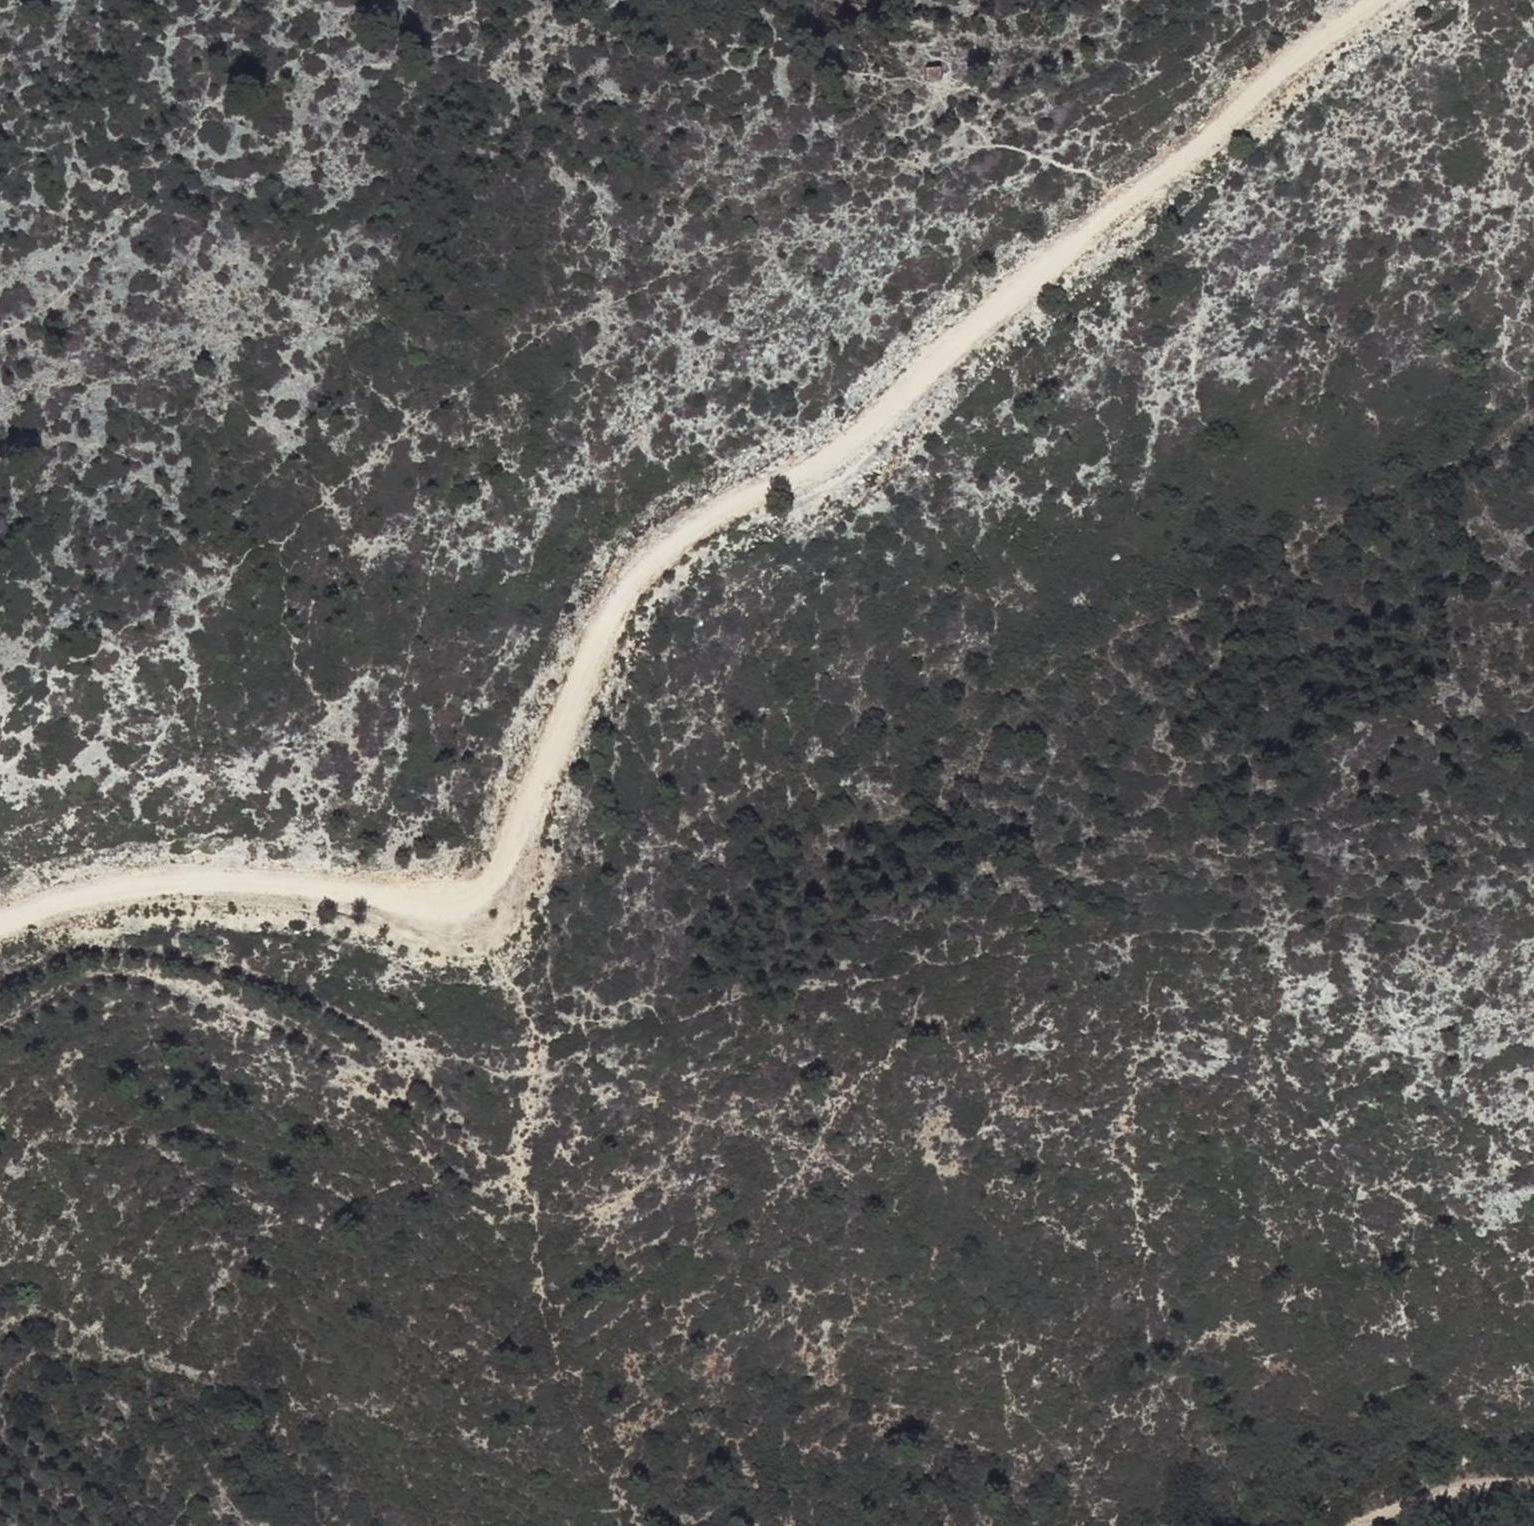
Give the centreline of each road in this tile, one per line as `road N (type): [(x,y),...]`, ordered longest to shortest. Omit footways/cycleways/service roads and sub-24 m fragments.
road 1 (track): [(0,928),(102,896),(191,881),(290,883),(462,908),(486,886),(511,844),(607,612),(645,560),(824,464),(1066,240),(1175,164),(1269,64),(1369,0)]
road 2 (track): [(1372,1525),(1498,1480),(1533,1483)]

